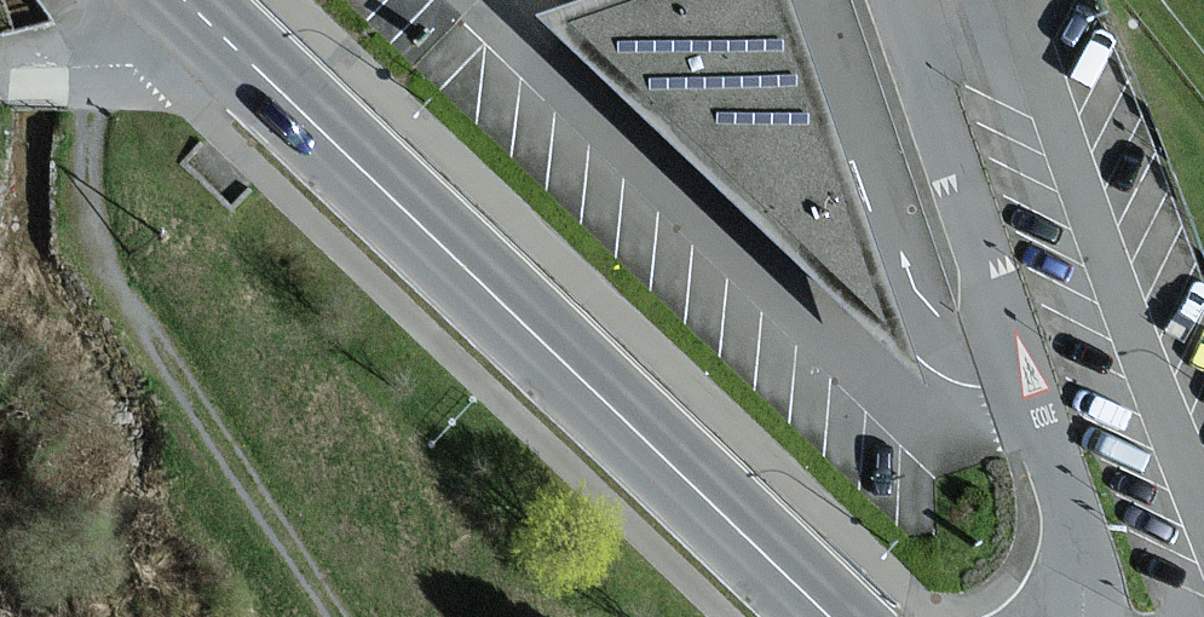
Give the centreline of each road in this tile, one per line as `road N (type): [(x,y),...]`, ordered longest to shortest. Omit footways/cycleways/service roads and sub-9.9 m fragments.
road 1 (primary): [(165,0),(821,616)]
road 2 (unclassified): [(892,0),(1072,506),(1079,616)]
road 3 (track): [(86,55),(75,182),(85,253),(325,616)]

